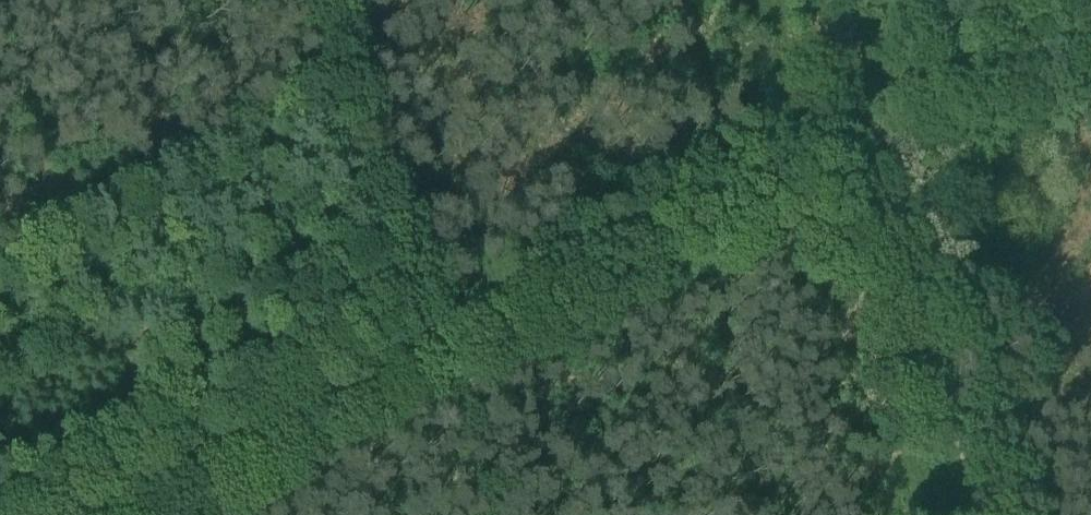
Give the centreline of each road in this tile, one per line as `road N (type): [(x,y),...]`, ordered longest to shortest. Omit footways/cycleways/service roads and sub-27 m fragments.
road 1 (track): [(111,514),(872,121)]
road 2 (unclassified): [(872,121),(982,514)]
road 3 (unclassified): [(1090,54),(872,121)]
road 4 (unclassified): [(872,121),(837,0)]

